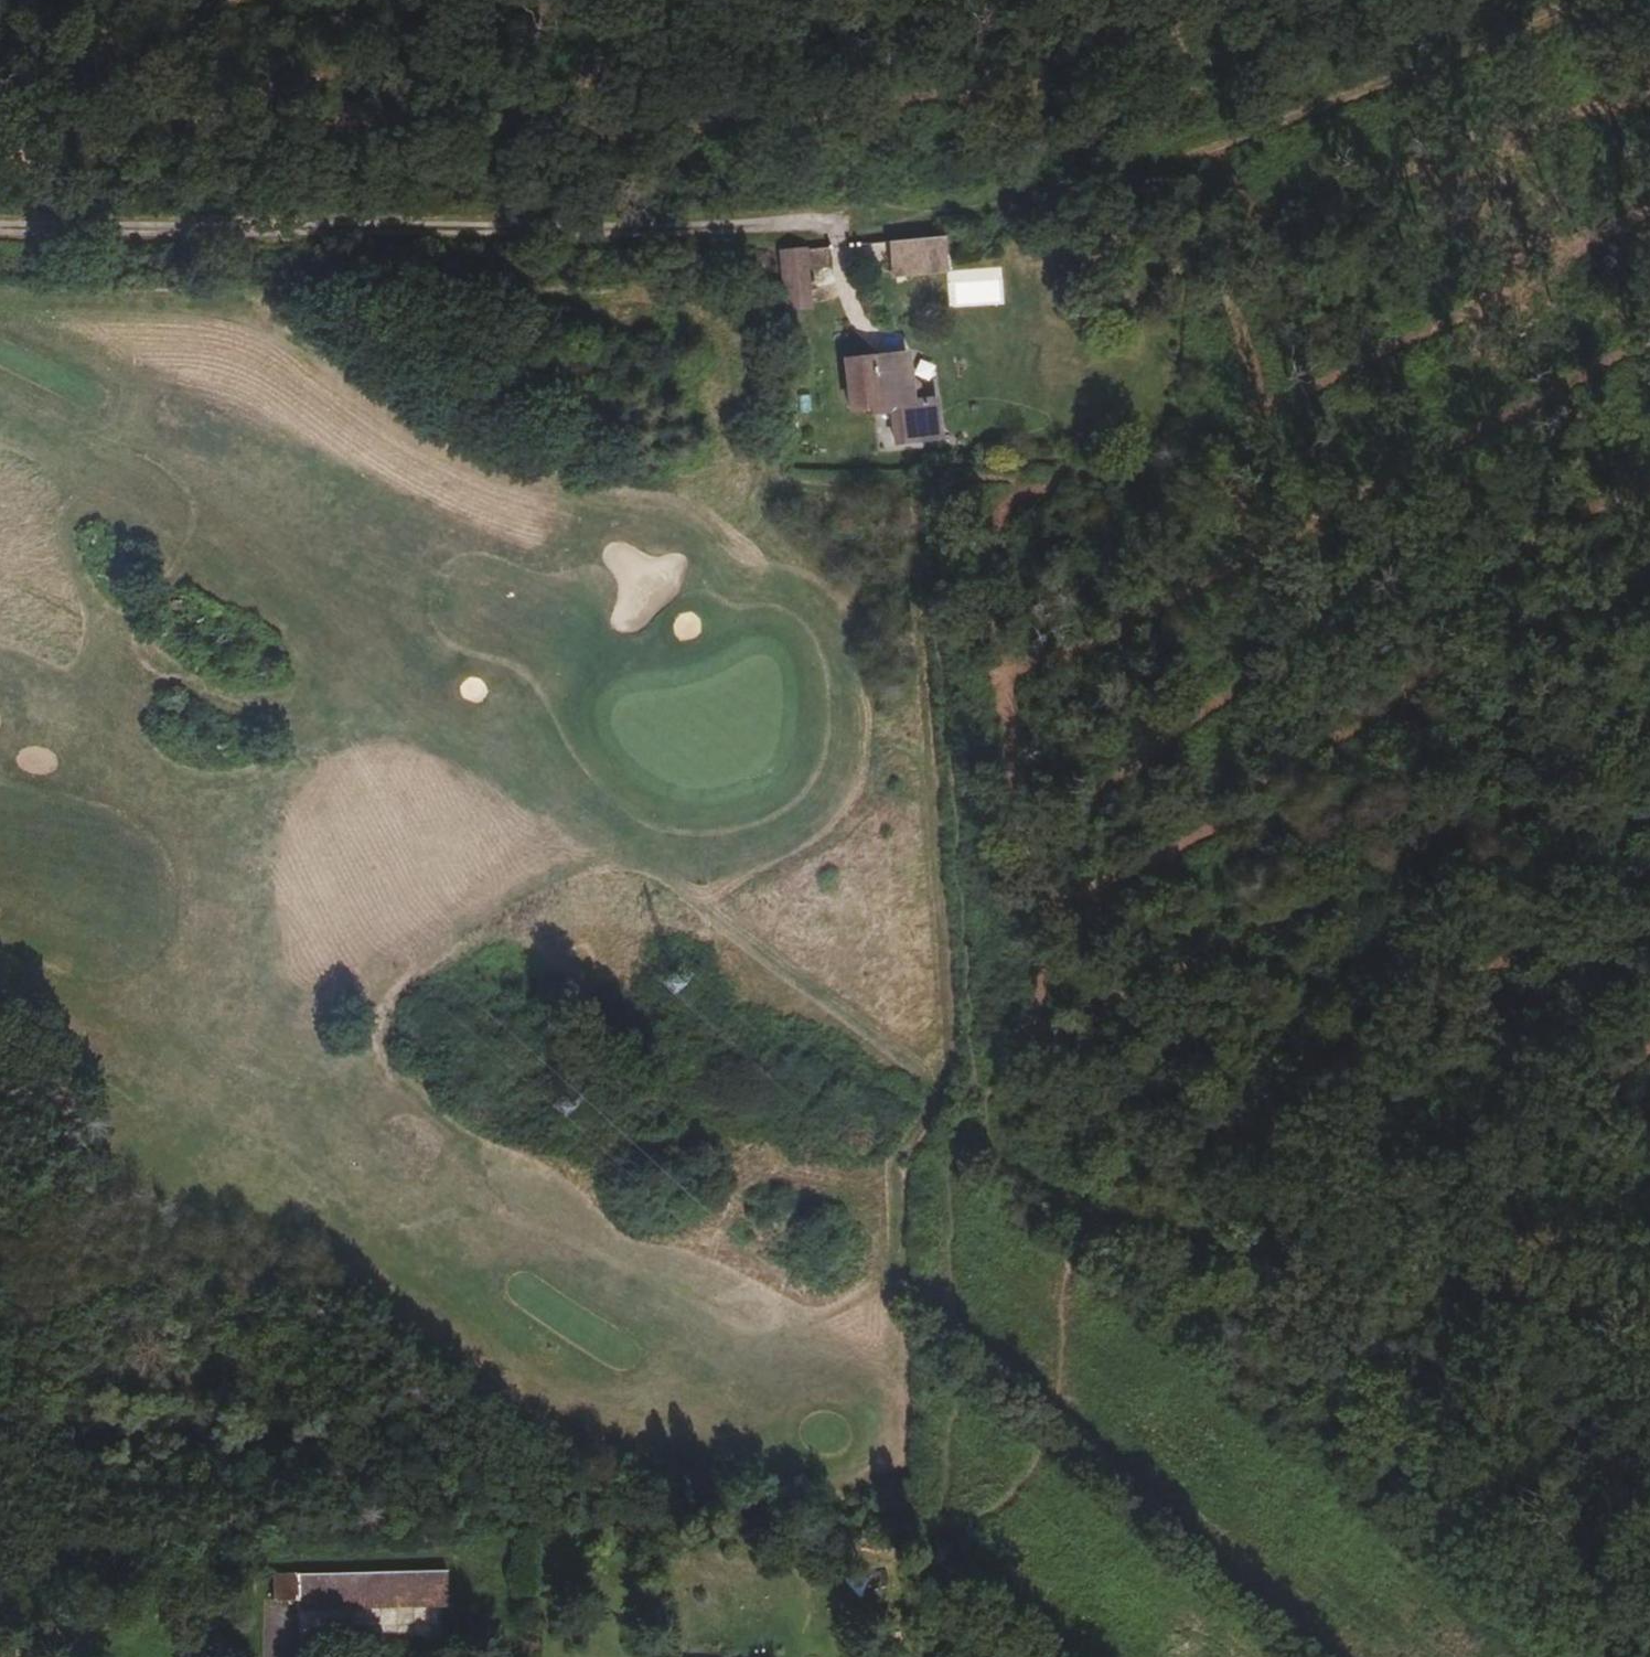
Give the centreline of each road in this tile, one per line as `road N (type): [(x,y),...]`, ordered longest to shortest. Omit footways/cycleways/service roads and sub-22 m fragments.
road 1 (track): [(0,229),(808,222),(1072,204),(1293,129),(1595,0)]

